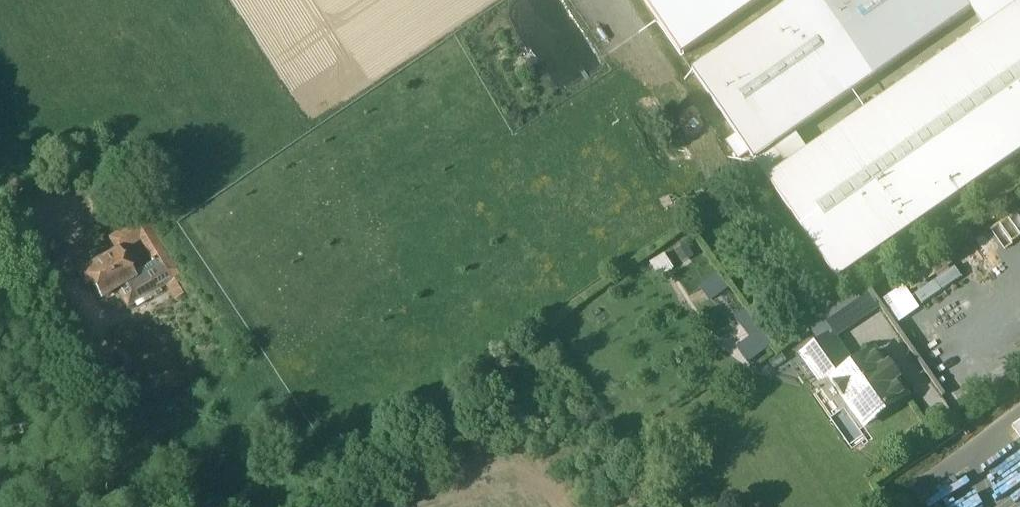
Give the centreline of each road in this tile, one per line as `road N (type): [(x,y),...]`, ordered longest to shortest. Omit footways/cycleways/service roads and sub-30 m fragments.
road 1 (track): [(474,361),(728,183)]
road 2 (track): [(68,347),(137,506)]

